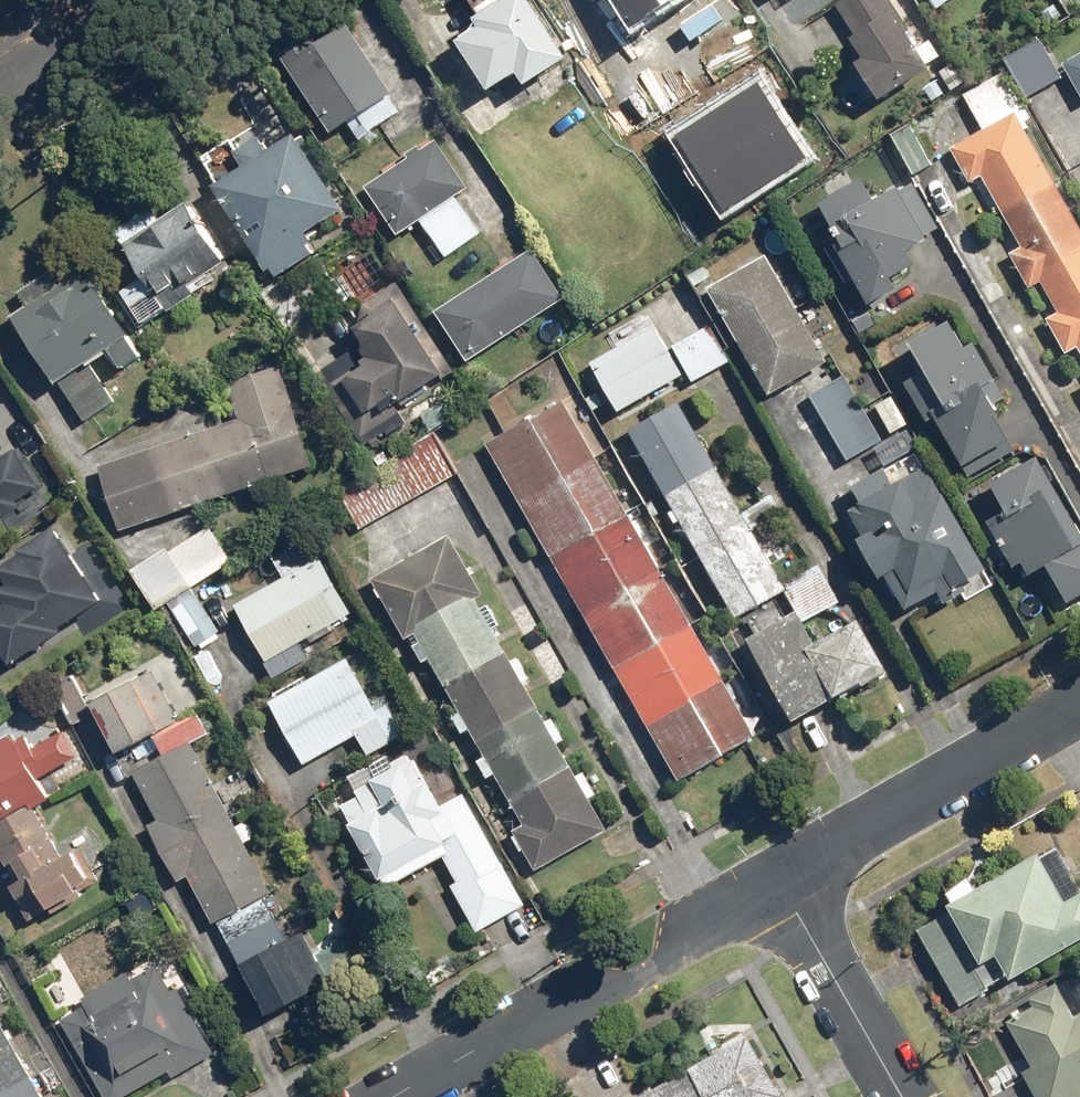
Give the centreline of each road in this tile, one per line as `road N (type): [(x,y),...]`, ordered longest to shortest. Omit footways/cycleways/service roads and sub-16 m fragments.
road 1 (residential): [(777,878),(646,974),(562,1001),(395,1096)]
road 2 (residential): [(1079,705),(777,878)]
road 3 (residential): [(777,878),(900,1096)]
road 4 (residential): [(127,0),(0,84)]

